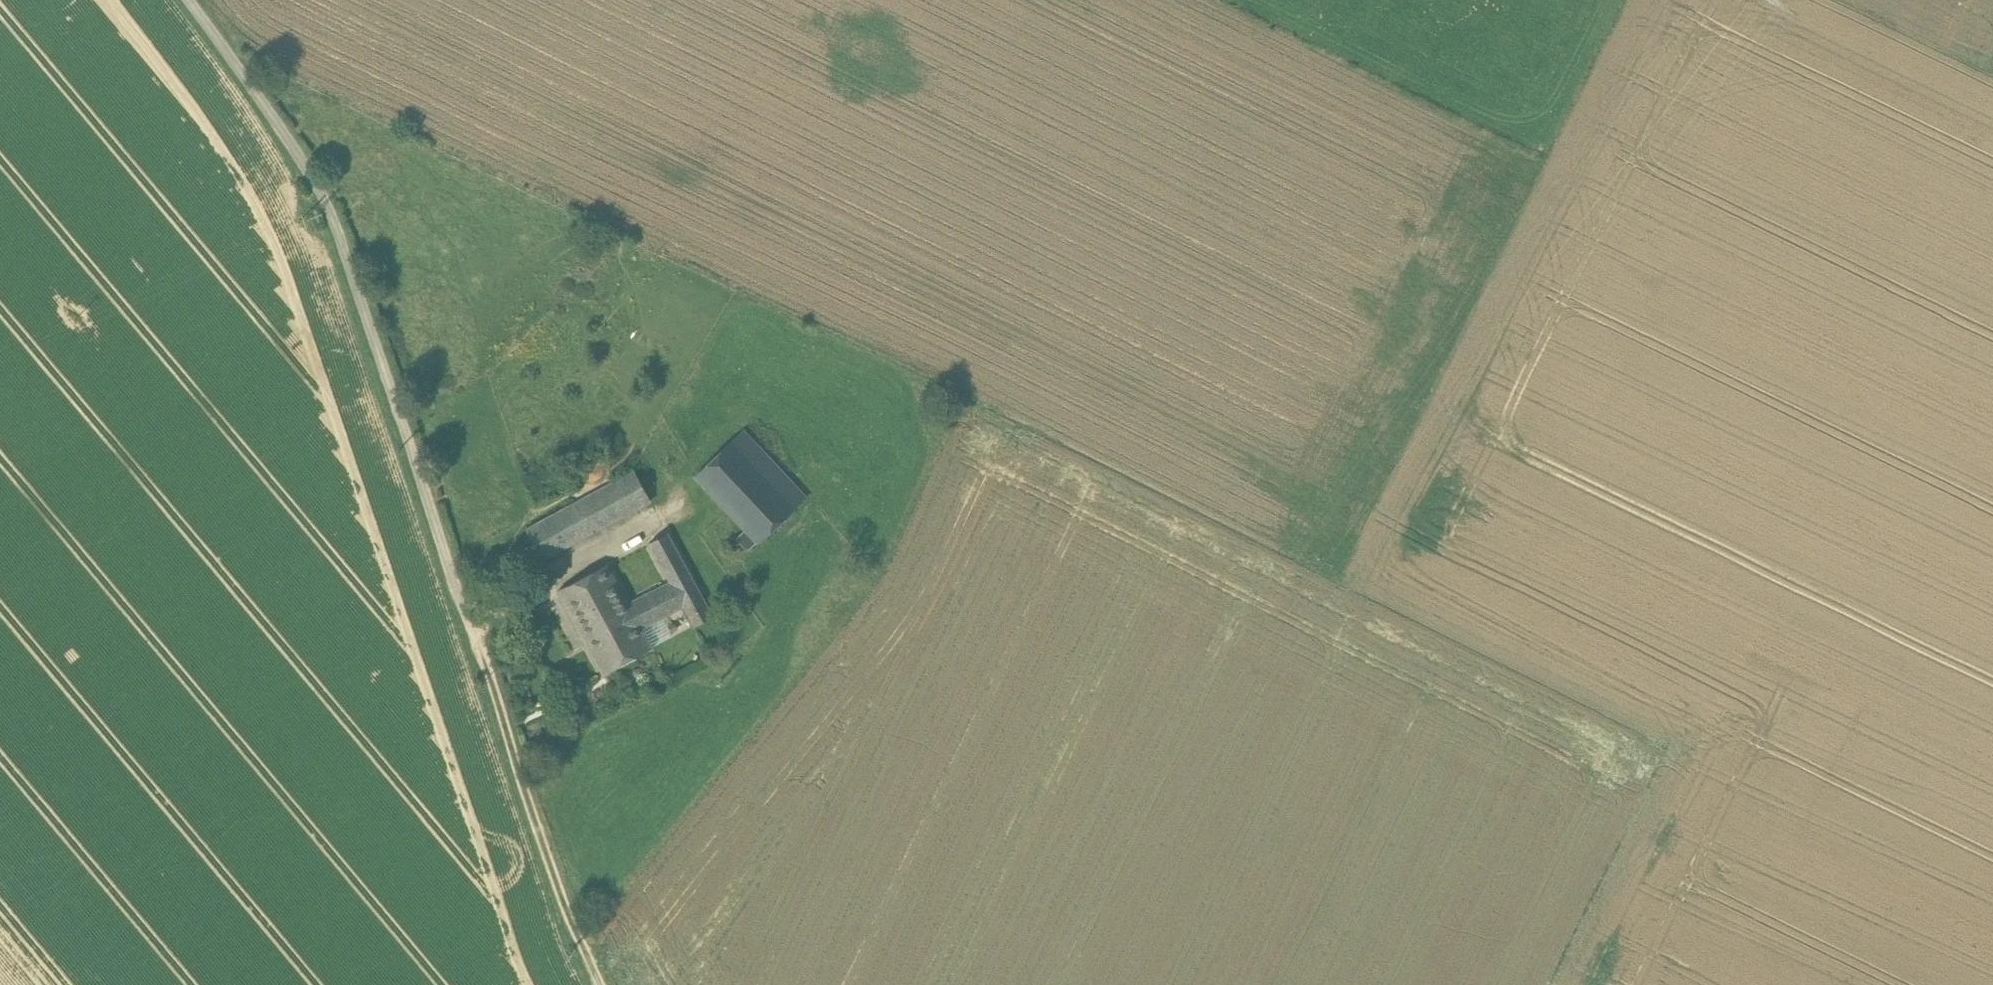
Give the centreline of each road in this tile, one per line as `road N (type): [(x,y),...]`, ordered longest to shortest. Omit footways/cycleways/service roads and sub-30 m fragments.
road 1 (unclassified): [(185,0),(291,146),(336,232),(468,622)]
road 2 (track): [(468,622),(601,984)]
road 3 (track): [(468,622),(682,508)]

